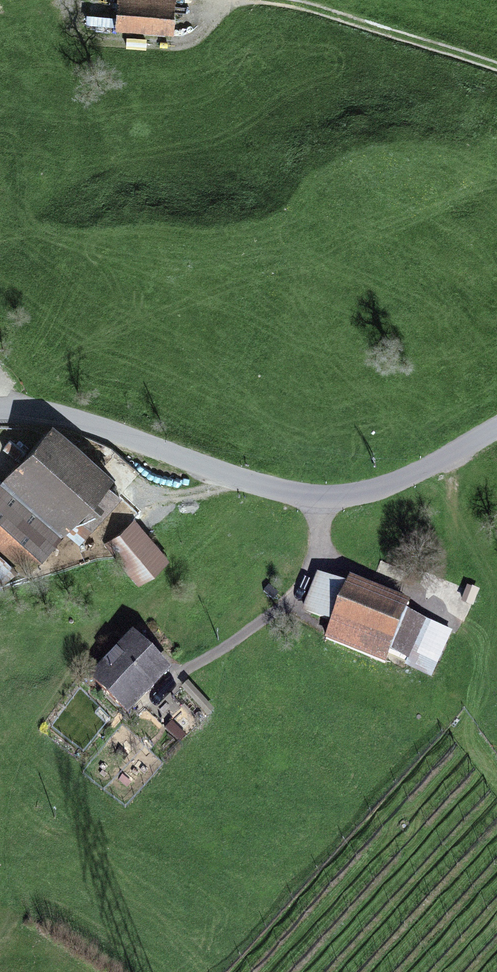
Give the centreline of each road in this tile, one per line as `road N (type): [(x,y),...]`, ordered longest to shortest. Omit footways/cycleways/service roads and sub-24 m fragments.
road 1 (unclassified): [(496,432),(392,484),(318,507),(81,423),(0,422)]
road 2 (track): [(496,79),(280,14),(207,9)]
road 3 (track): [(318,507),(313,566),(293,608),(187,679)]

